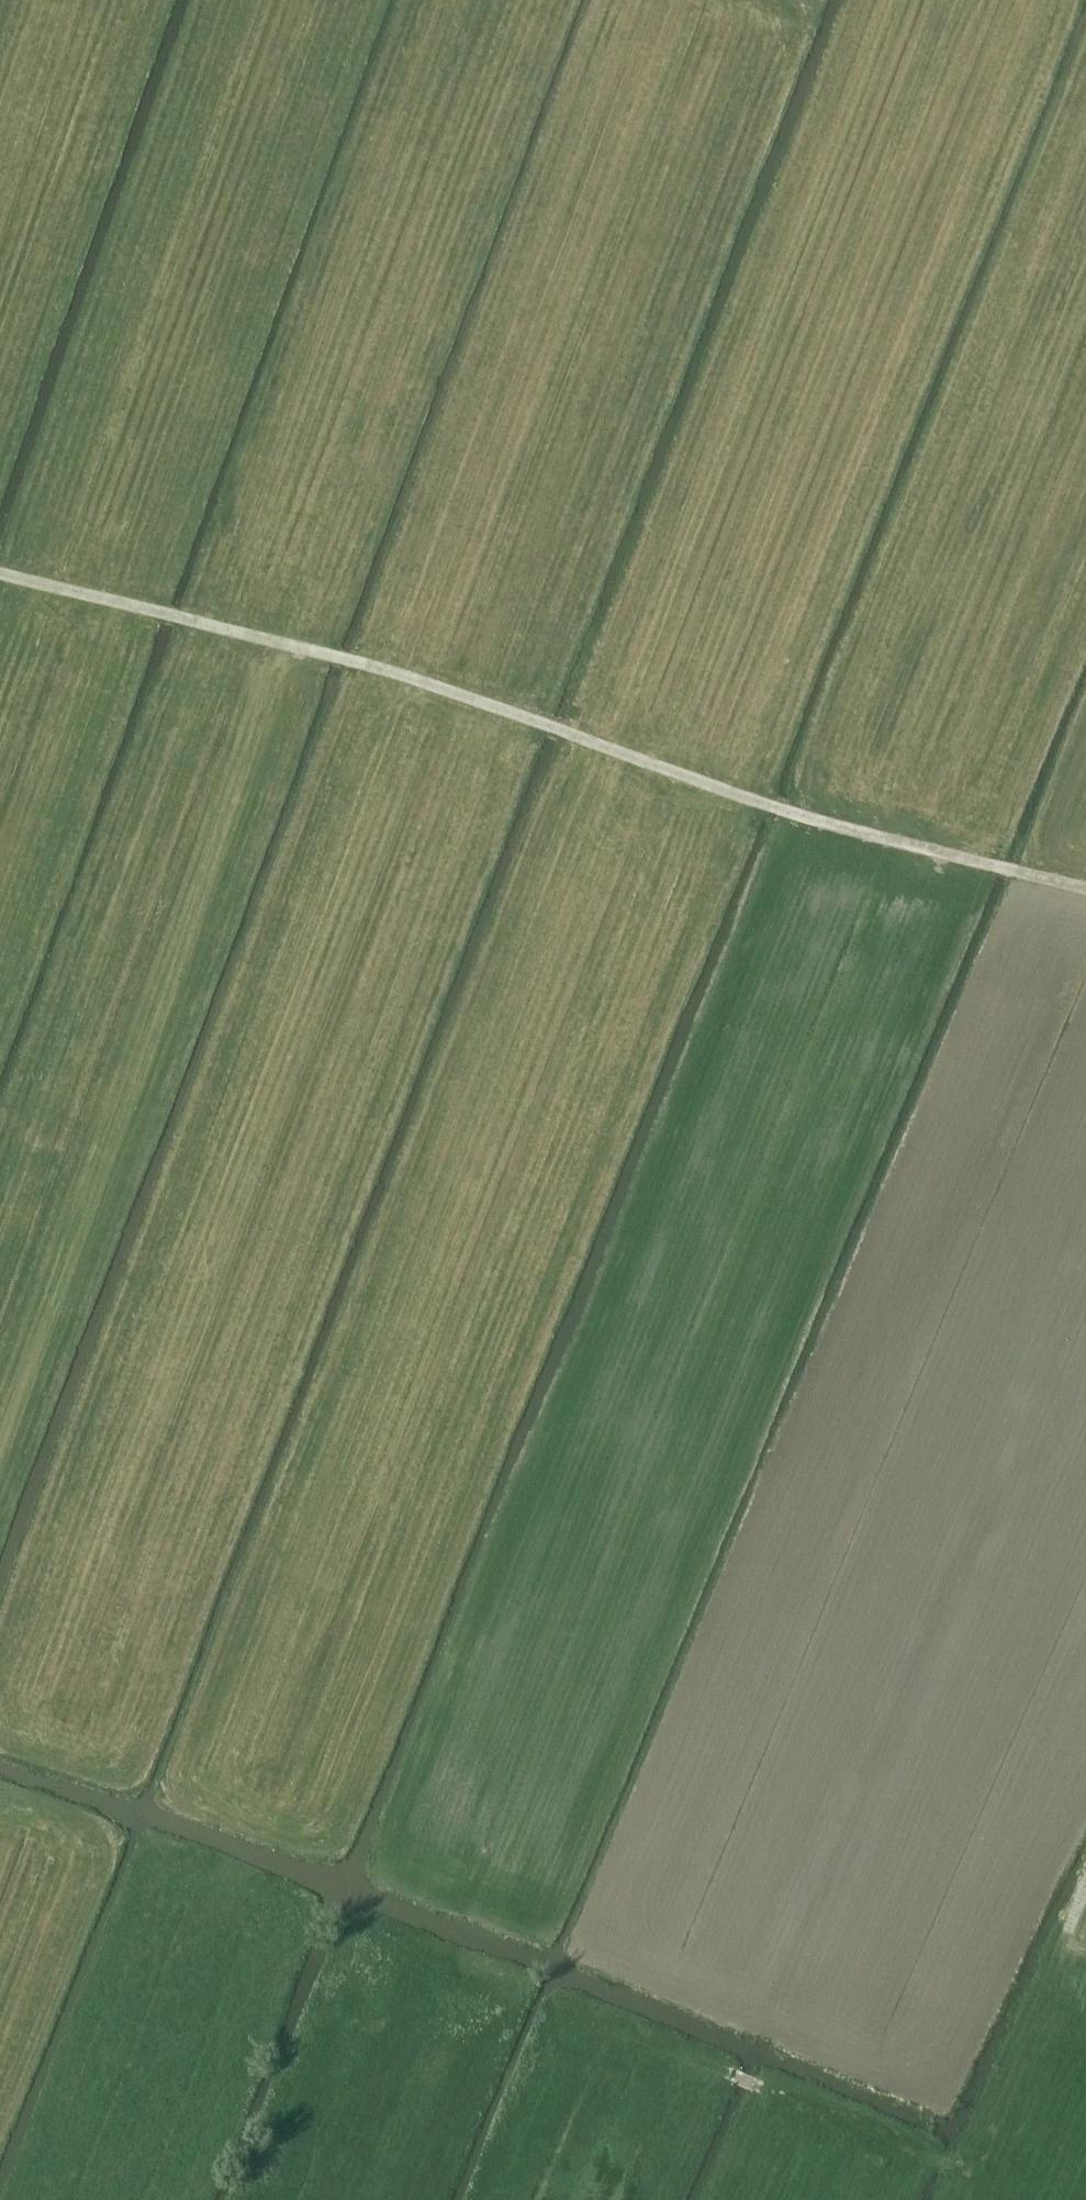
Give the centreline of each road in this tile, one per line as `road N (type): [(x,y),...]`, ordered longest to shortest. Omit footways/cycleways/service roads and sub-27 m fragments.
road 1 (track): [(1085,891),(669,775),(411,679),(0,576)]

